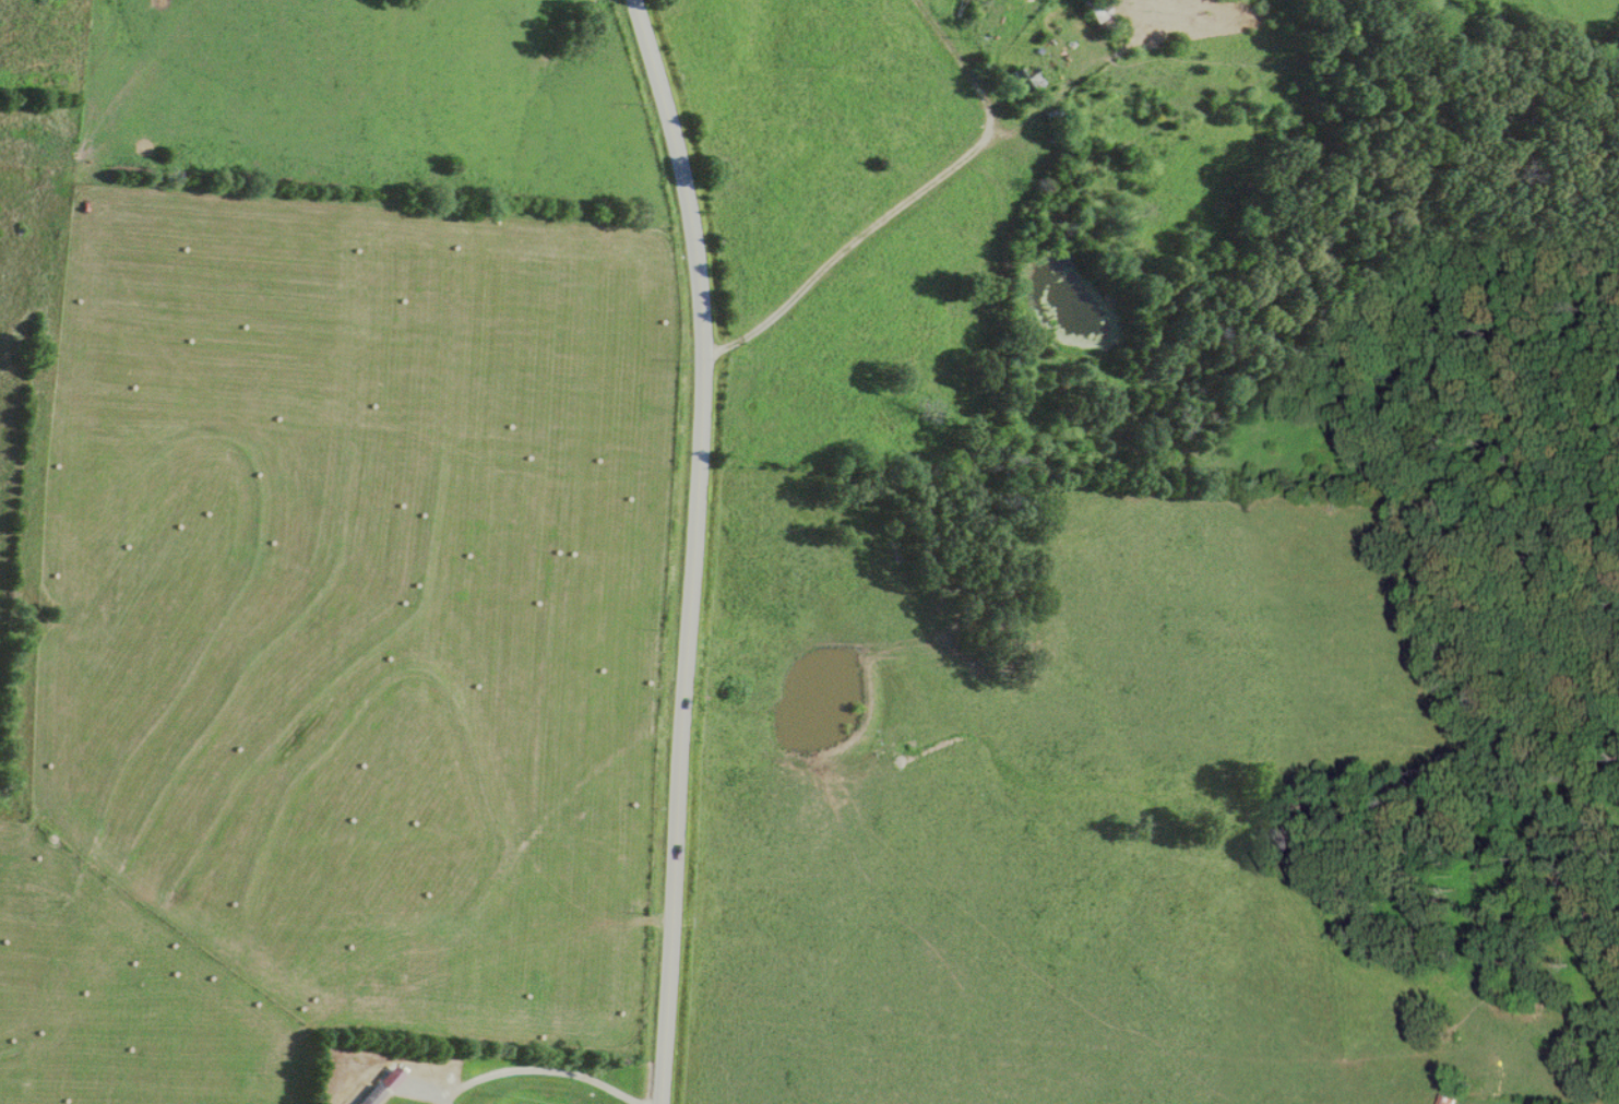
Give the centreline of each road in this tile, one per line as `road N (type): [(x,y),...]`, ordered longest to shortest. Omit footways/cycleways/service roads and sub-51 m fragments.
road 1 (secondary): [(658,1103),(698,549),(702,355),(692,226),(636,0)]

